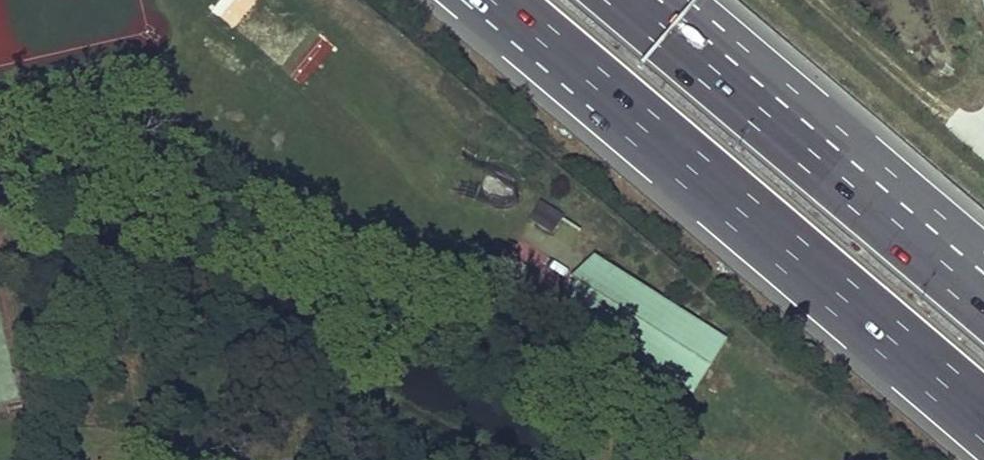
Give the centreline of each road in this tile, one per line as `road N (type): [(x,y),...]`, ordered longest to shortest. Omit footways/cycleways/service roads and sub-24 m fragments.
road 1 (motorway): [(505,0),(983,409)]
road 2 (motorway): [(983,295),(737,88)]
road 3 (motorway): [(737,88),(630,0)]

